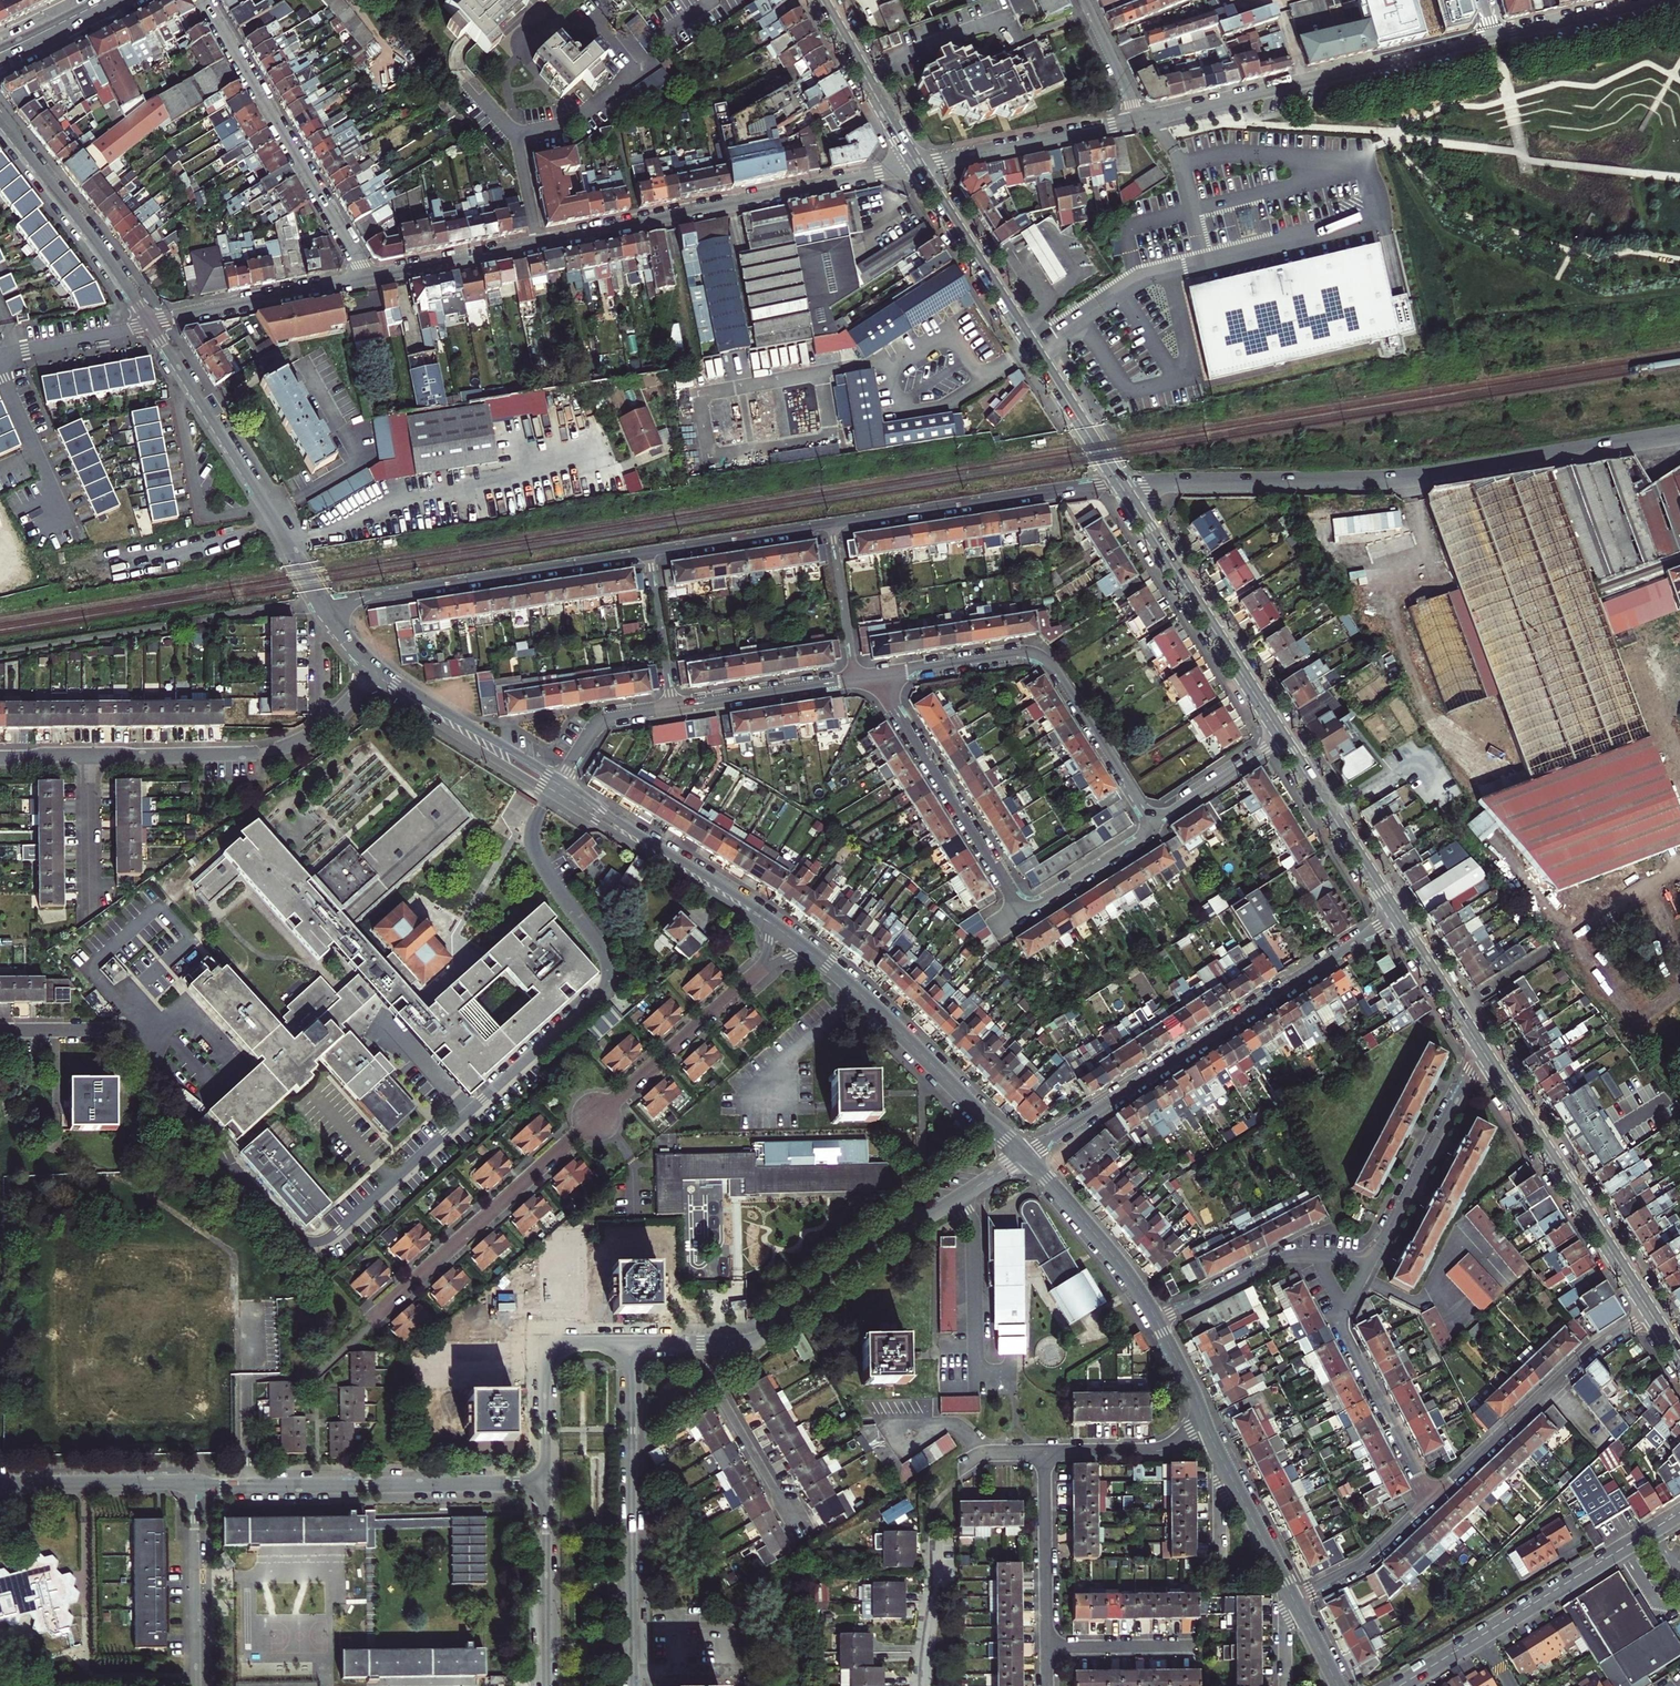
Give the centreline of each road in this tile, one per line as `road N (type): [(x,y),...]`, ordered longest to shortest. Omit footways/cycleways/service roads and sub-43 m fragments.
road 1 (residential): [(1117,482),(1401,479),(1679,434)]
road 2 (residential): [(373,1320),(752,978)]
road 3 (residential): [(1396,915),(1026,1155)]
road 4 (residential): [(916,165),(538,243)]
road 5 (tertiary): [(1117,482),(916,165)]
road 6 (residential): [(1150,828),(1033,652),(874,679)]
road 7 (residential): [(1137,119),(1495,36)]
road 8 (residential): [(716,1343),(759,1337),(884,1240),(1026,1155)]
road 9 (residential): [(632,1685),(629,1343)]
road 10 (residential): [(322,604),(152,322)]
road 11 (residential): [(322,604),(647,552)]
road 12 (residential): [(204,0),(374,277)]
road 13 (residential): [(91,755),(281,749),(326,723),(376,670)]
road 14 (tertiary): [(1284,740),(1117,482)]
road 15 (tertiary): [(1650,1311),(1488,1059)]
road 16 (residential): [(546,1484),(248,1487)]
road 17 (residential): [(810,950),(1026,1155)]
road 18 (residential): [(1650,1311),(1573,1364),(1429,1501)]
road 19 (residential): [(831,523),(1117,482)]
road 20 (residential): [(874,679),(1022,910)]
road 21 (residential): [(152,322),(0,118)]
road 22 (residential): [(771,923),(561,781)]
road 23 (residential): [(553,794),(771,923)]
road 24 (residential): [(1371,1261),(1469,1075),(1488,1059)]
road 25 (residential): [(1481,1642),(1679,1518)]
road 26 (residential): [(374,277),(152,322)]
road 27 (residential): [(916,165),(1137,119)]
road 28 (residential): [(716,1343),(717,1389),(806,1538)]
road 29 (residential): [(376,670),(404,699),(553,794)]
road 30 (residential): [(561,781),(376,670)]
road 31 (residential): [(1026,1155),(1123,1265),(1158,1322)]
road 32 (residential): [(629,1343),(571,1344),(549,1358),(546,1484)]
road 33 (residential): [(1344,1312),(1346,1337),(1429,1501)]
road 34 (tertiary): [(1396,915),(1284,740)]
road 35 (residential): [(193,1484),(197,1685)]
road 36 (residential): [(546,1484),(547,1685)]
road 37 (residential): [(1045,1453),(1047,1648)]
road 38 (residential): [(193,1484),(0,1485)]
road 39 (tertiary): [(916,165),(821,0)]
road 40 (residential): [(671,708),(856,681)]
road 41 (residential): [(647,552),(831,523)]
road 42 (residential): [(468,85),(516,136),(538,243)]
road 43 (residential): [(245,1312),(248,1487)]
road 44 (residential): [(1158,1322),(1280,1260),(1317,1256)]
road 45 (tertiary): [(1488,1059),(1396,915)]
road 46 (residential): [(1429,1501),(1356,1566),(1295,1602)]
road 47 (residential): [(538,243),(374,277)]
road 48 (residential): [(1045,1453),(1143,1453),(1207,1426)]
road 49 (residential): [(0,372),(69,522)]
road 50 (residential): [(1150,828),(1284,740)]
road 51 (residential): [(1495,36),(1651,0)]
road 52 (residential): [(856,681),(831,523)]
road 53 (residential): [(647,552),(671,708)]
road 54 (residential): [(152,322),(0,355)]
road 55 (residential): [(1022,910),(1150,828)]
road 56 (residential): [(91,755),(93,906)]
road 57 (residential): [(1047,1648),(1196,1646)]
road 58 (residential): [(940,1538),(924,1685)]
road 59 (residential): [(1228,1472),(1295,1602)]
road 60 (residential): [(561,781),(603,719),(671,708)]
road 61 (residential): [(0,1031),(137,1030)]
road 62 (residential): [(1137,119),(1085,0)]

